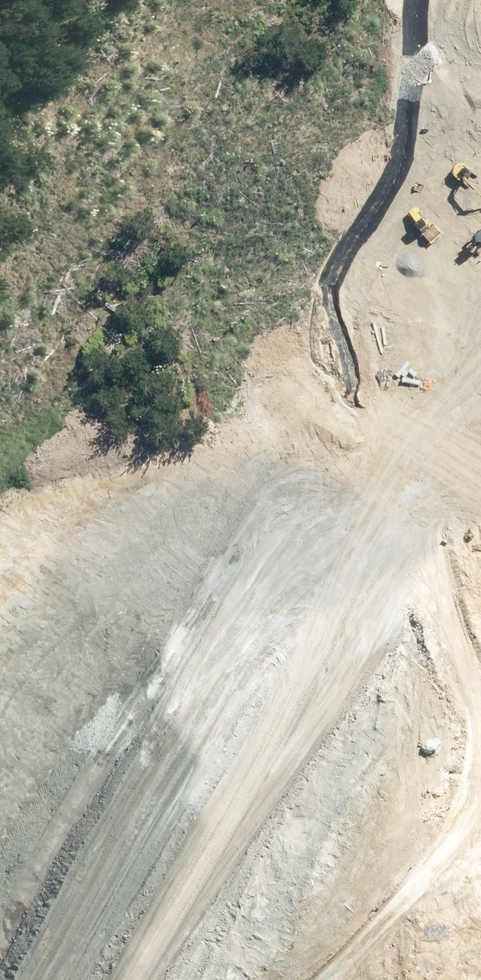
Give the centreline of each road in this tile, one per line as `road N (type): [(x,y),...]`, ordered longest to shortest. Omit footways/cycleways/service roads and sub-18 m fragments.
road 1 (trunk): [(18,979),(114,793),(420,340),(480,269)]
road 2 (trunk): [(480,343),(221,698),(64,979)]
road 3 (track): [(170,979),(368,691),(480,406)]
road 4 (track): [(445,979),(0,601)]

